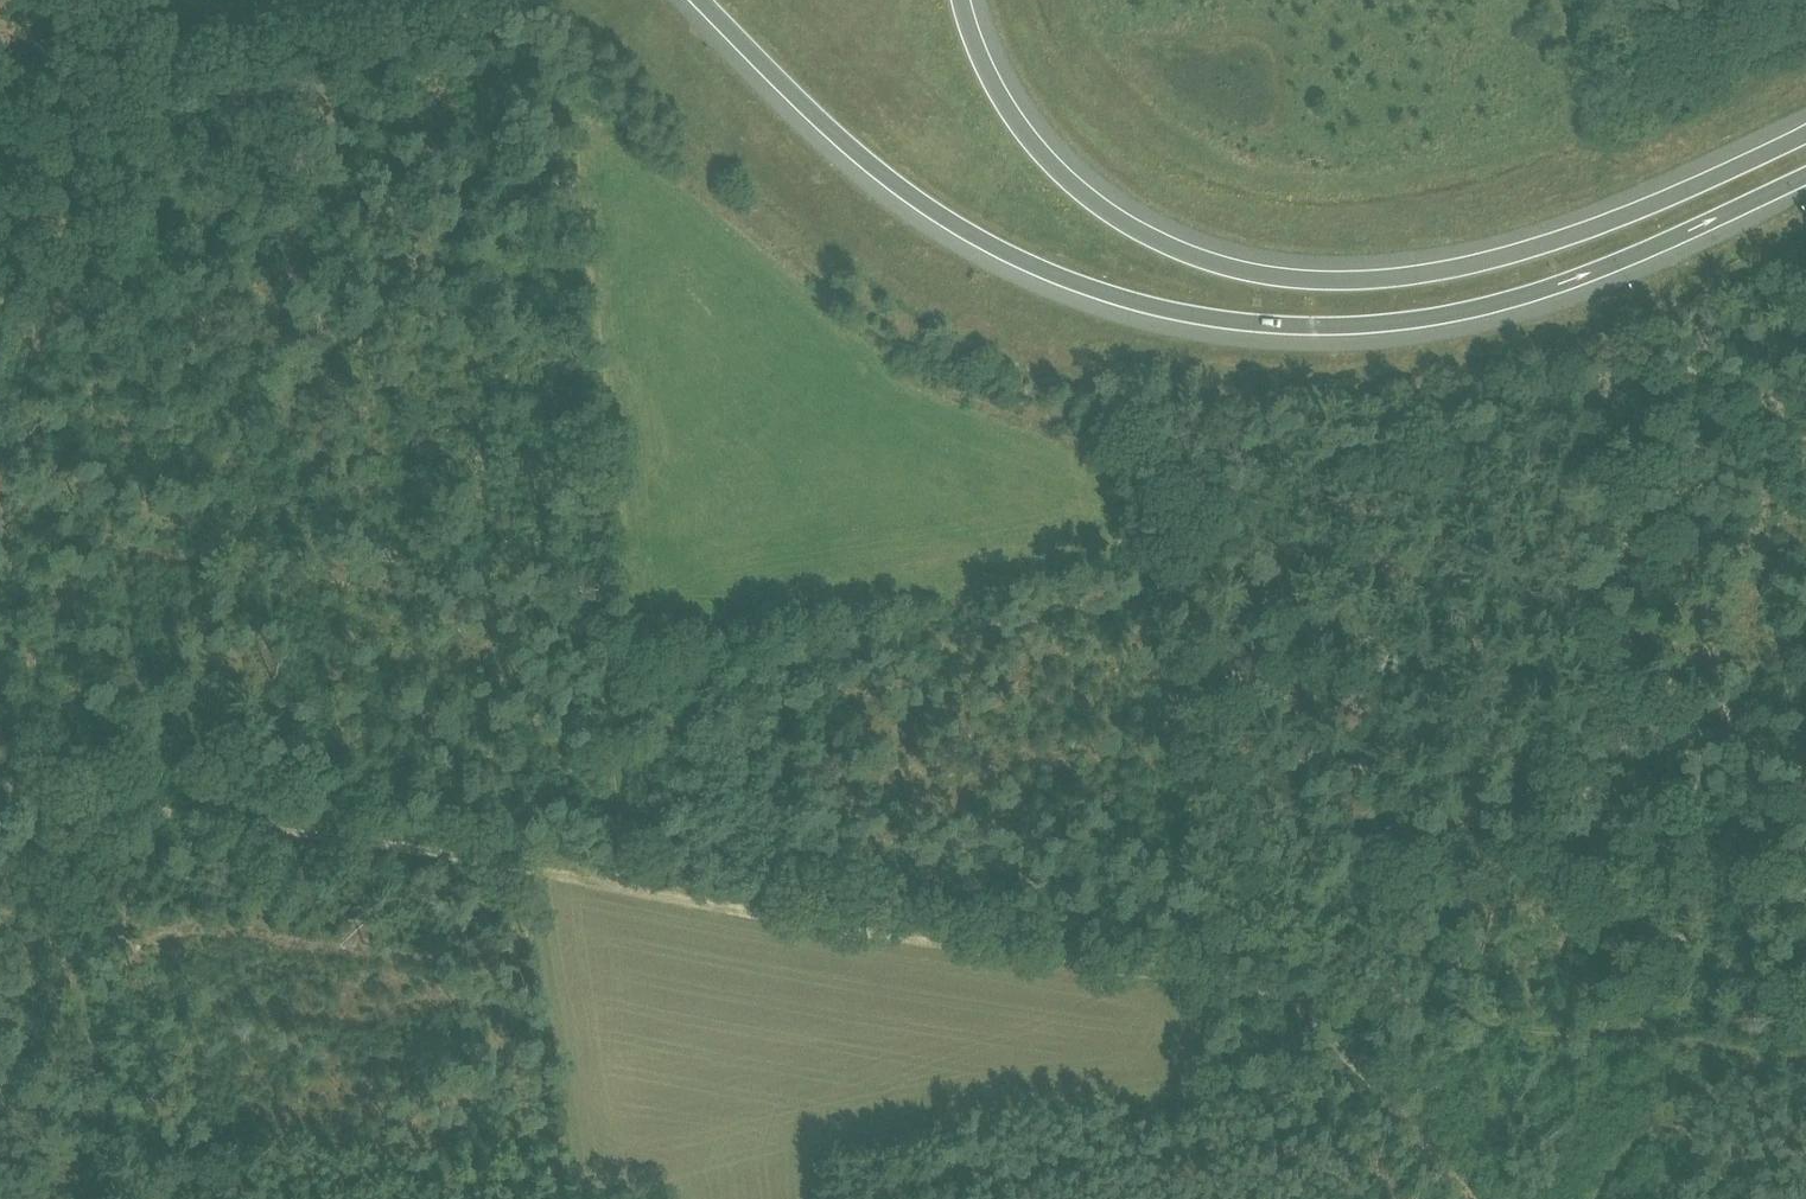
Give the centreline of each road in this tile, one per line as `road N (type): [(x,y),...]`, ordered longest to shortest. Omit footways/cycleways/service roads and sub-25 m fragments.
road 1 (track): [(0,788),(922,939),(1304,990)]
road 2 (motorway): [(694,0),(892,185),(980,244),(1085,292),(1252,329),(1425,324),(1532,297),(1805,177)]
road 3 (motorway): [(1805,134),(1637,211),(1496,257),(1378,278),(1249,272),(1127,223),(1049,161),(999,95),(960,0)]
road 4 (track): [(120,1198),(23,792)]
road 5 (track): [(1304,990),(1659,1042)]
road 6 (track): [(1304,990),(1473,1198)]
road 7 (track): [(1626,1037),(1646,1129),(1598,1198)]
road 8 (track): [(1659,1042),(1805,1063)]

